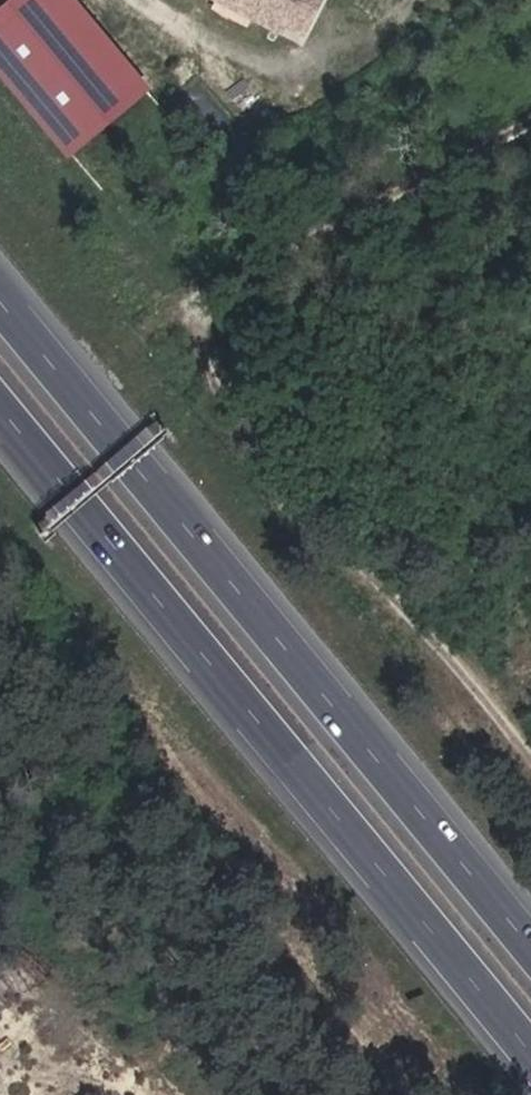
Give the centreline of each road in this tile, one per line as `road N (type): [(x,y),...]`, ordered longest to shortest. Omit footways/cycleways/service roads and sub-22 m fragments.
road 1 (motorway): [(530,951),(0,302)]
road 2 (motorway): [(0,402),(530,1048)]
road 3 (unclassified): [(286,271),(530,128)]

